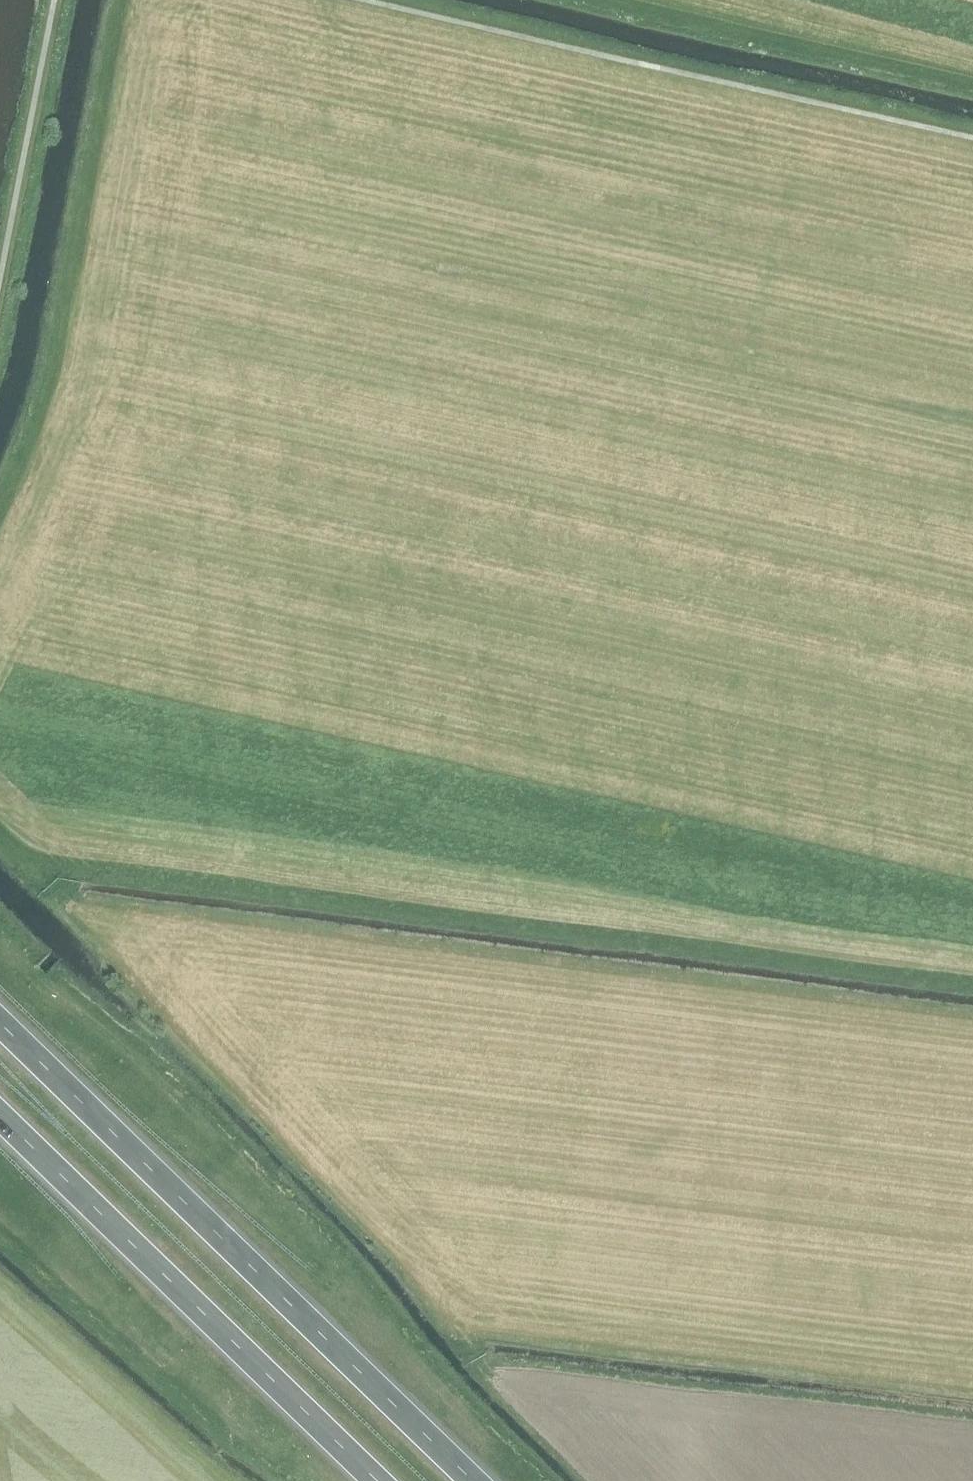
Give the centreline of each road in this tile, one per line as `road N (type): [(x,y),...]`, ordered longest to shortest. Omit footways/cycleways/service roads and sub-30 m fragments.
road 1 (trunk): [(474,1480),(0,1022)]
road 2 (trunk): [(0,1115),(375,1480)]

